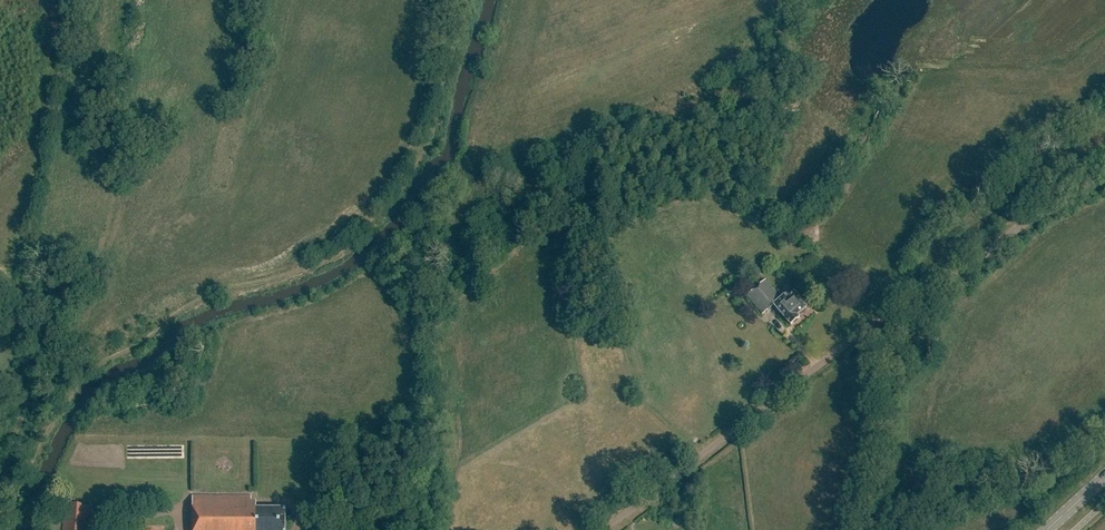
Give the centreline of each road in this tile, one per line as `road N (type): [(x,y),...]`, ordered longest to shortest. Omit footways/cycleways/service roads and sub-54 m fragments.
road 1 (unclassified): [(598,529),(1018,221),(1104,180)]
road 2 (track): [(41,350),(0,477)]

